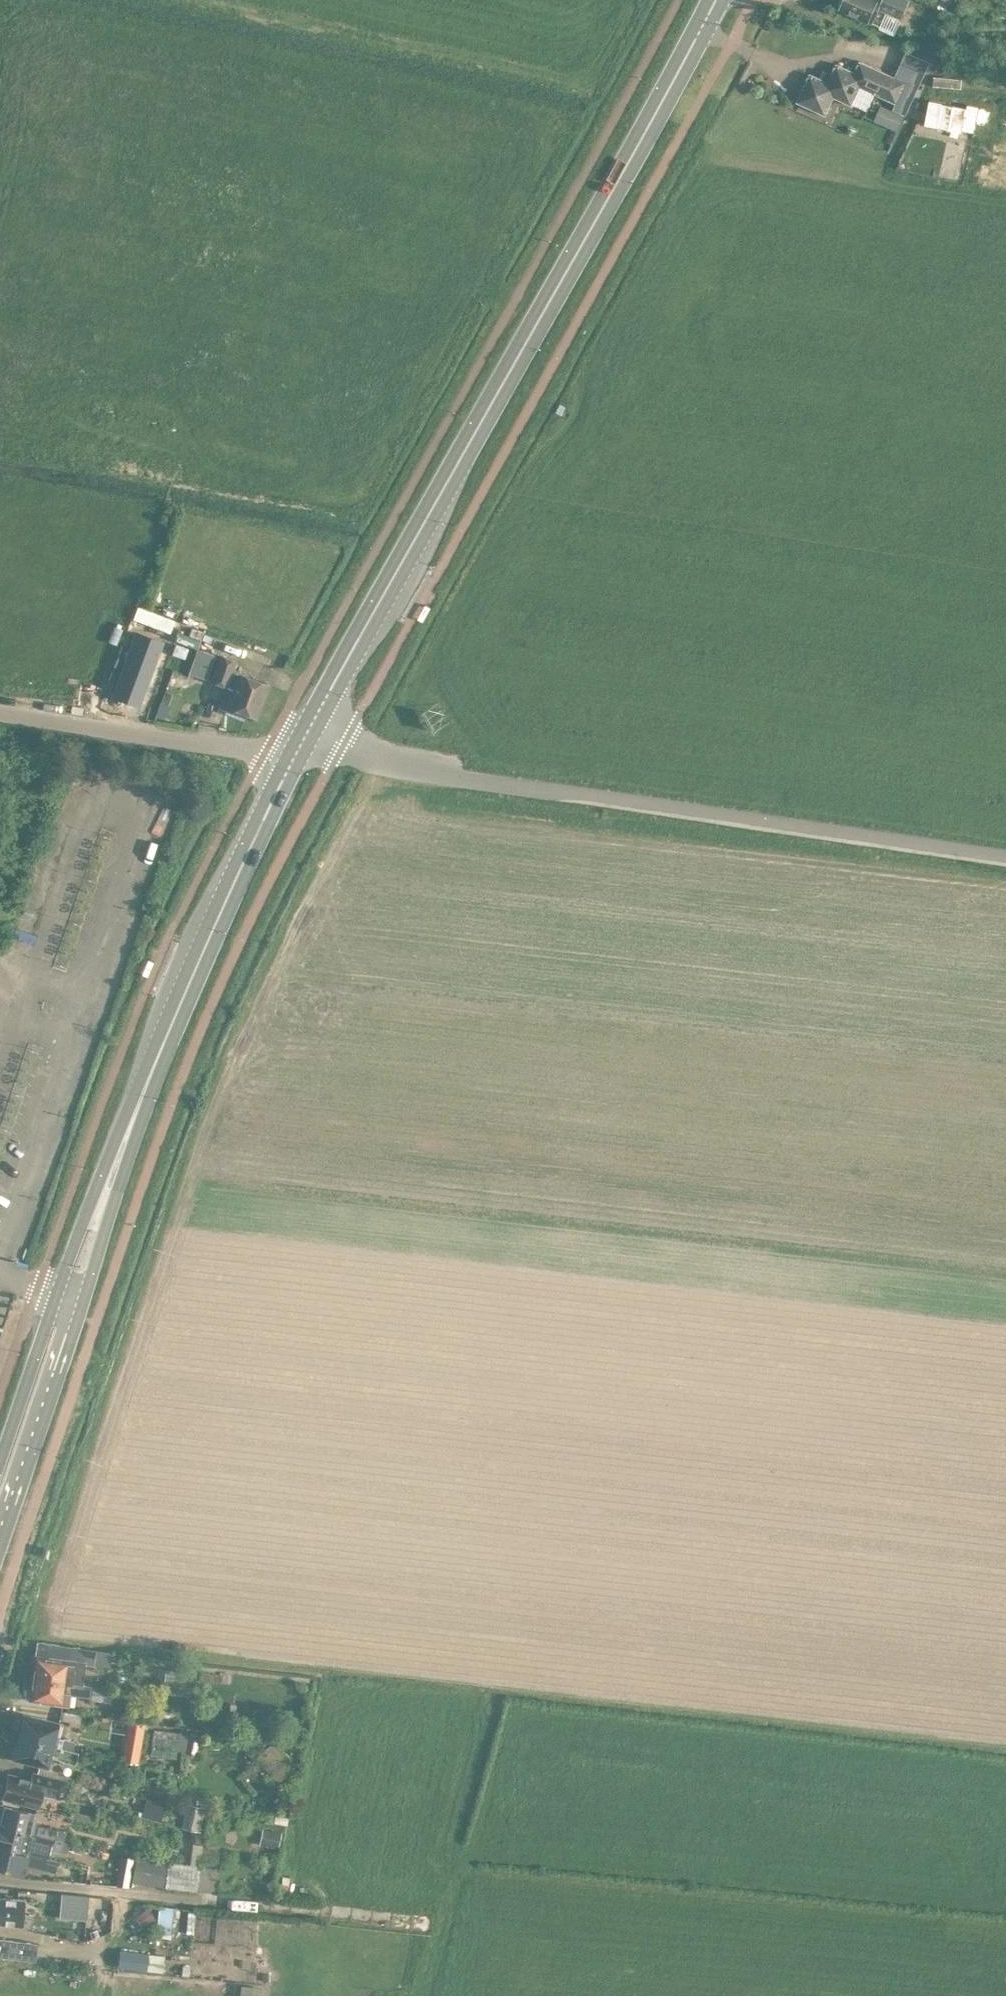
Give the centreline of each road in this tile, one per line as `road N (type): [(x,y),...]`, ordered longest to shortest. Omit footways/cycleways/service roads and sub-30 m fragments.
road 1 (primary): [(297,751),(714,0)]
road 2 (unclassified): [(1005,855),(297,751)]
road 3 (primary): [(0,1543),(174,1014)]
road 4 (primary): [(174,1014),(58,1291),(0,1464)]
road 5 (unclassified): [(297,751),(0,711)]
road 6 (primary): [(174,1014),(297,751)]

